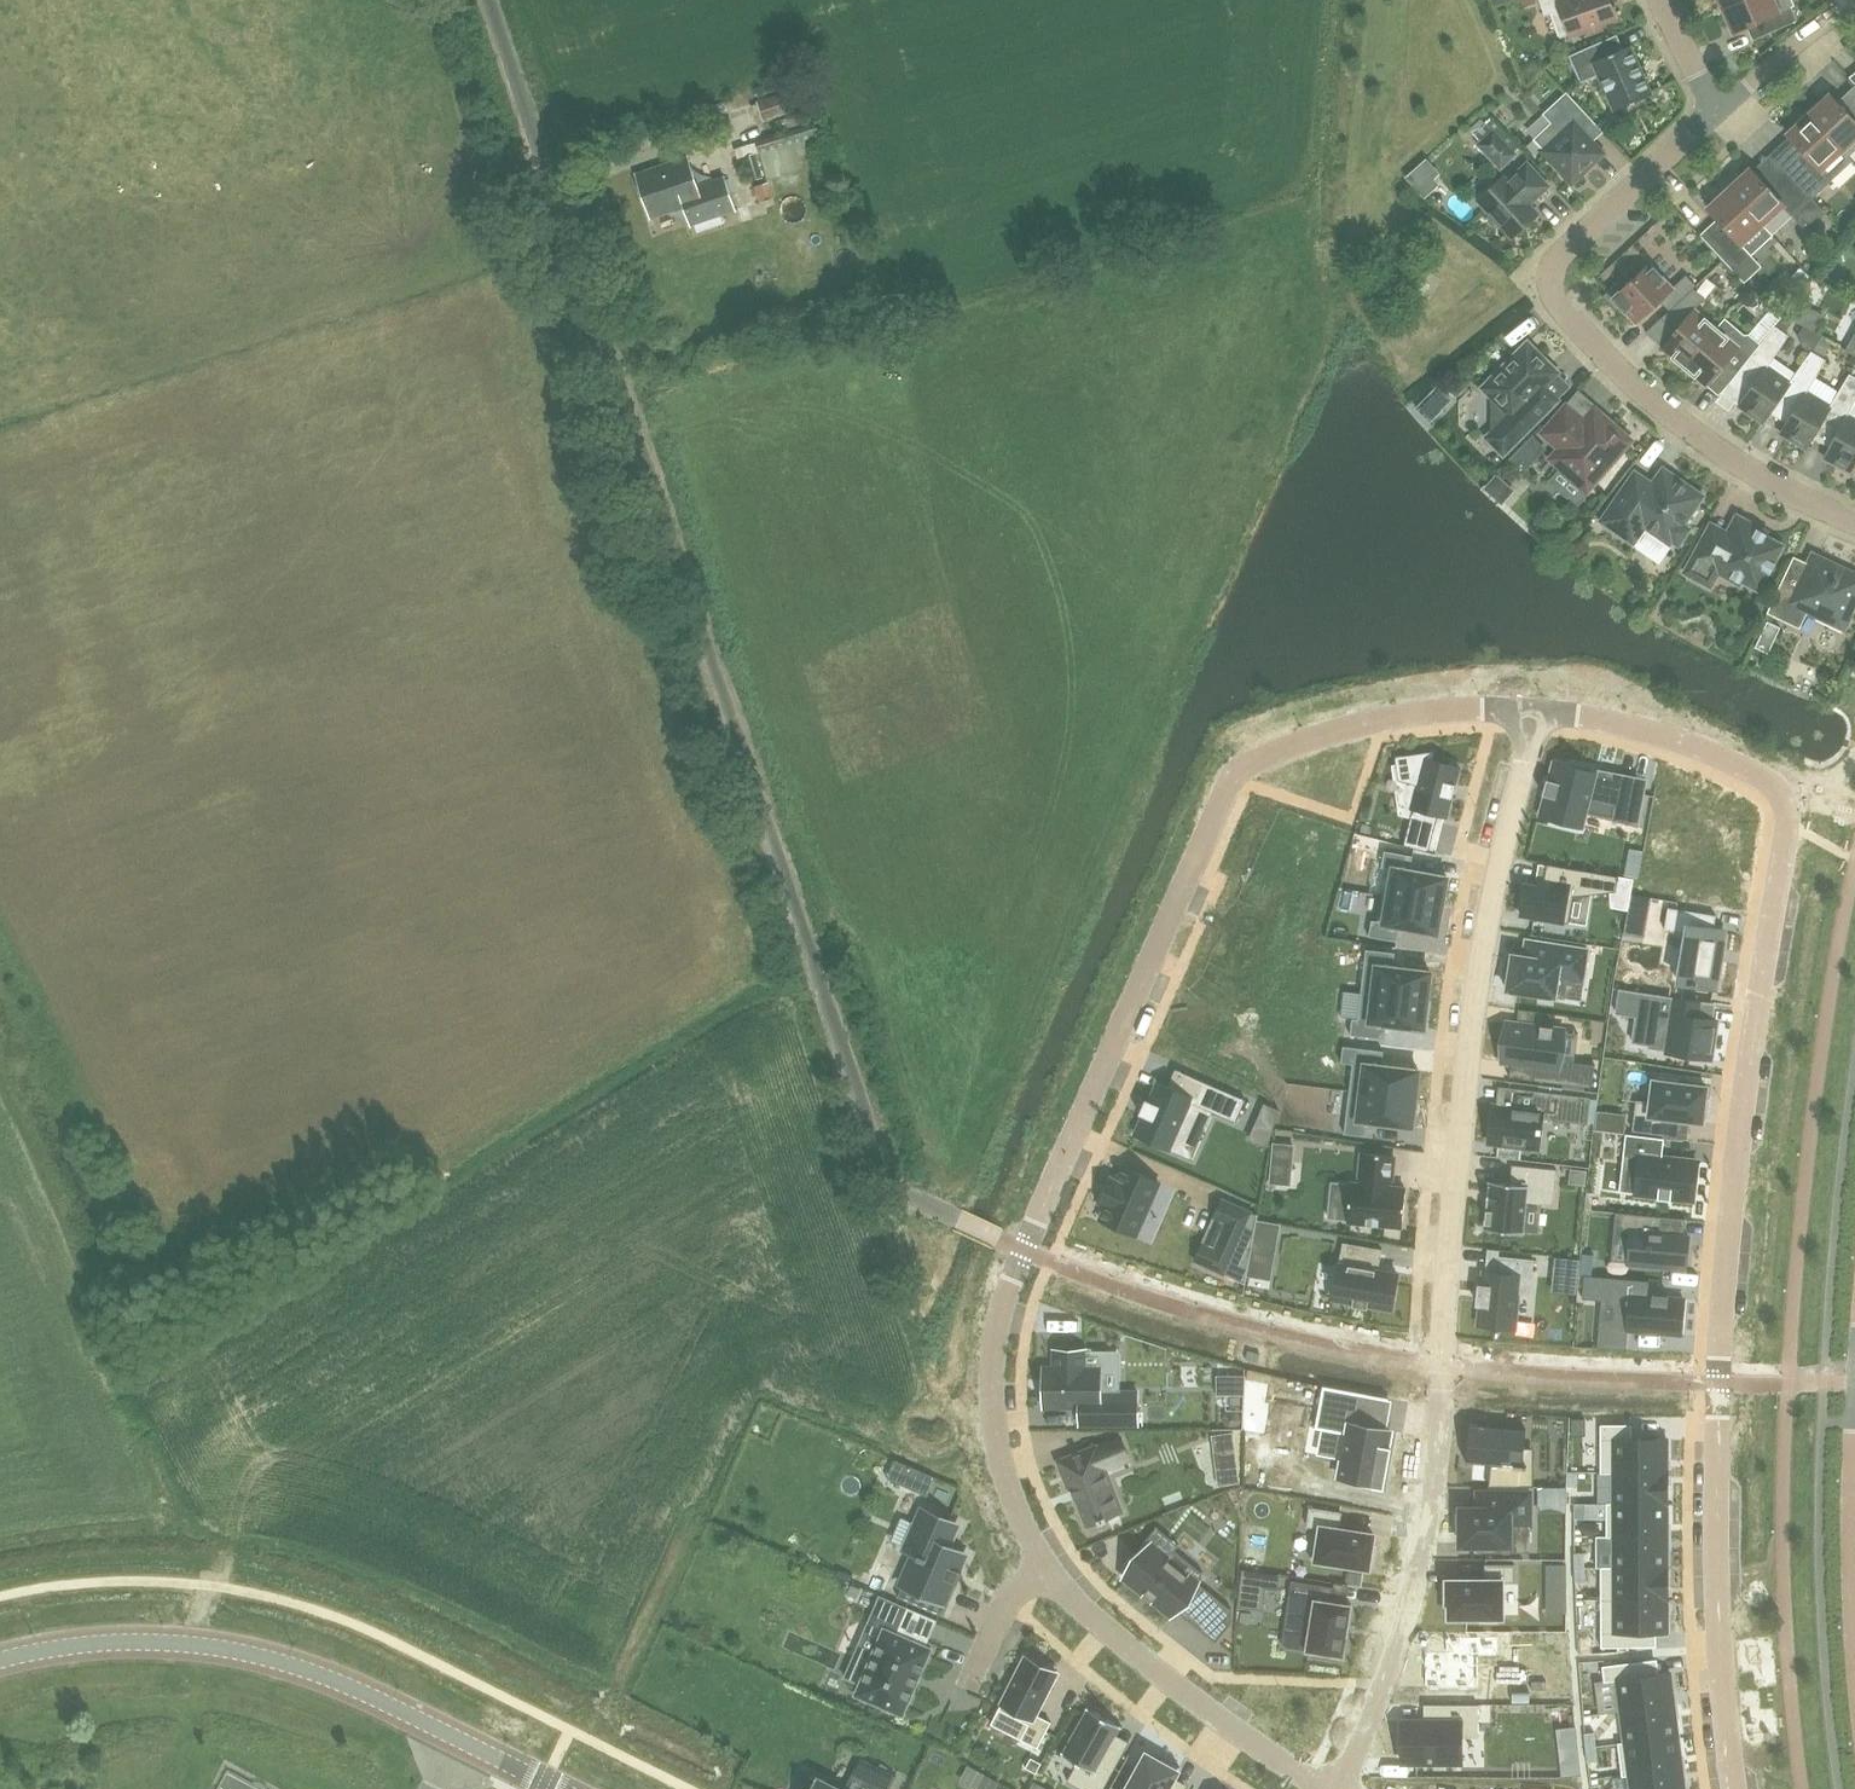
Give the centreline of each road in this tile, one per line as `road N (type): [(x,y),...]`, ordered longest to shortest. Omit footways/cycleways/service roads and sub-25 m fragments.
road 1 (residential): [(1729,1788),(1708,1569),(1713,1380),(1782,797),(1757,773),(1649,729),(1539,715)]
road 2 (unclassified): [(887,1179),(486,0)]
road 3 (residential): [(1539,715),(1441,713),(1358,727),(1263,755),(1231,782),(1020,1246),(1000,1317),(994,1404),(1001,1473),(1030,1550)]
road 4 (residential): [(1336,1788),(1386,1674),(1425,1542),(1453,1183),(1474,1031),(1499,872),(1539,715)]
road 5 (residential): [(1854,520),(1767,481),(1694,434),(1604,356),(1559,302),(1557,271),(1567,246),(1717,109)]
road 6 (tertiary): [(0,1662),(149,1640),(238,1651),(328,1677),(460,1739)]
road 7 (residential): [(1030,1550),(1131,1654),(1324,1788)]
road 8 (residential): [(1717,109),(1854,2)]
road 9 (residential): [(1030,1550),(969,1685)]
road 10 (residential): [(1661,0),(1717,109)]

